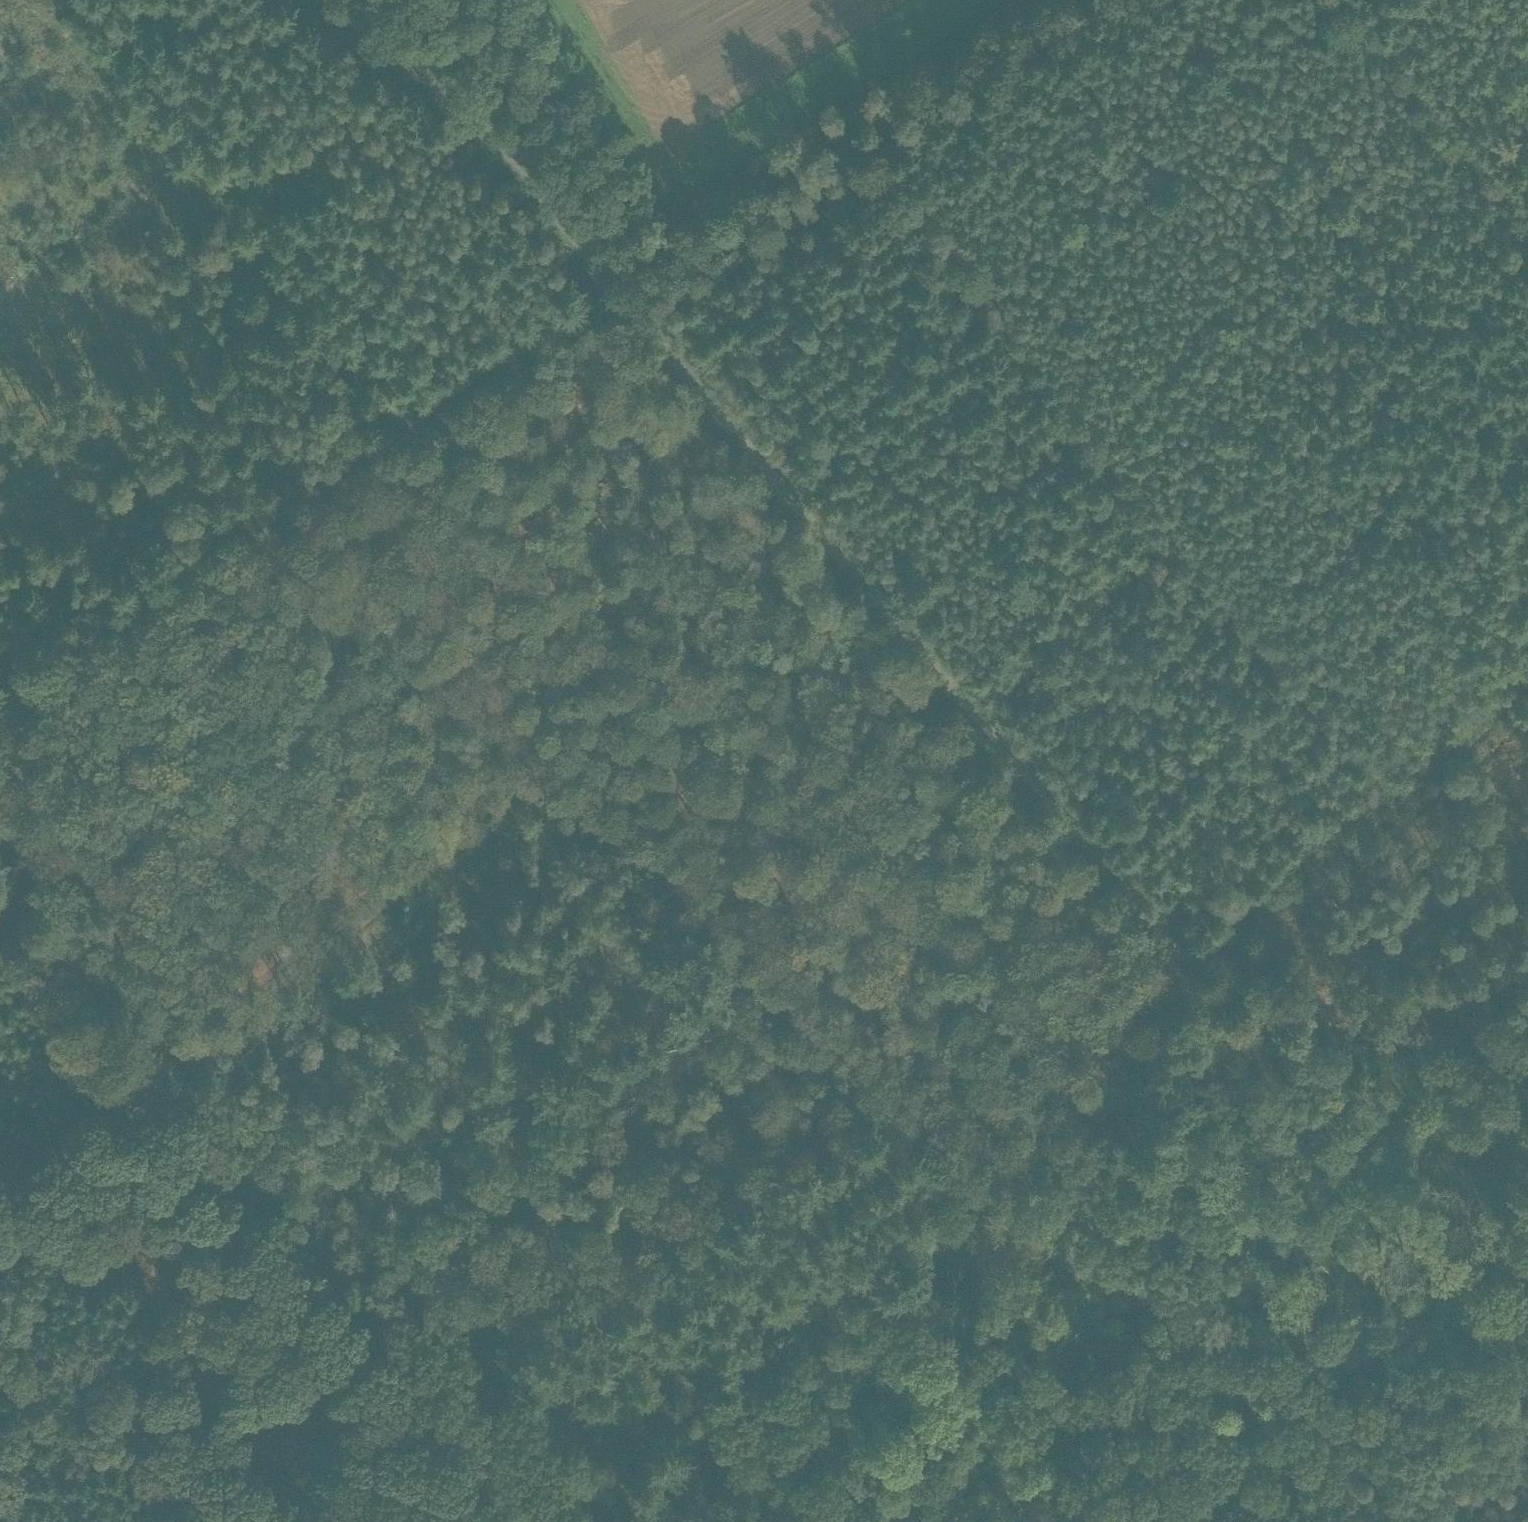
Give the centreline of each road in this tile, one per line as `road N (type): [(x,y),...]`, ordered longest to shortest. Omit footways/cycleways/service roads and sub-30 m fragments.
road 1 (unclassified): [(1527,1115),(1423,1024),(1346,986),(1236,971),(1187,937),(410,74),(302,0)]
road 2 (track): [(615,293),(0,710)]

